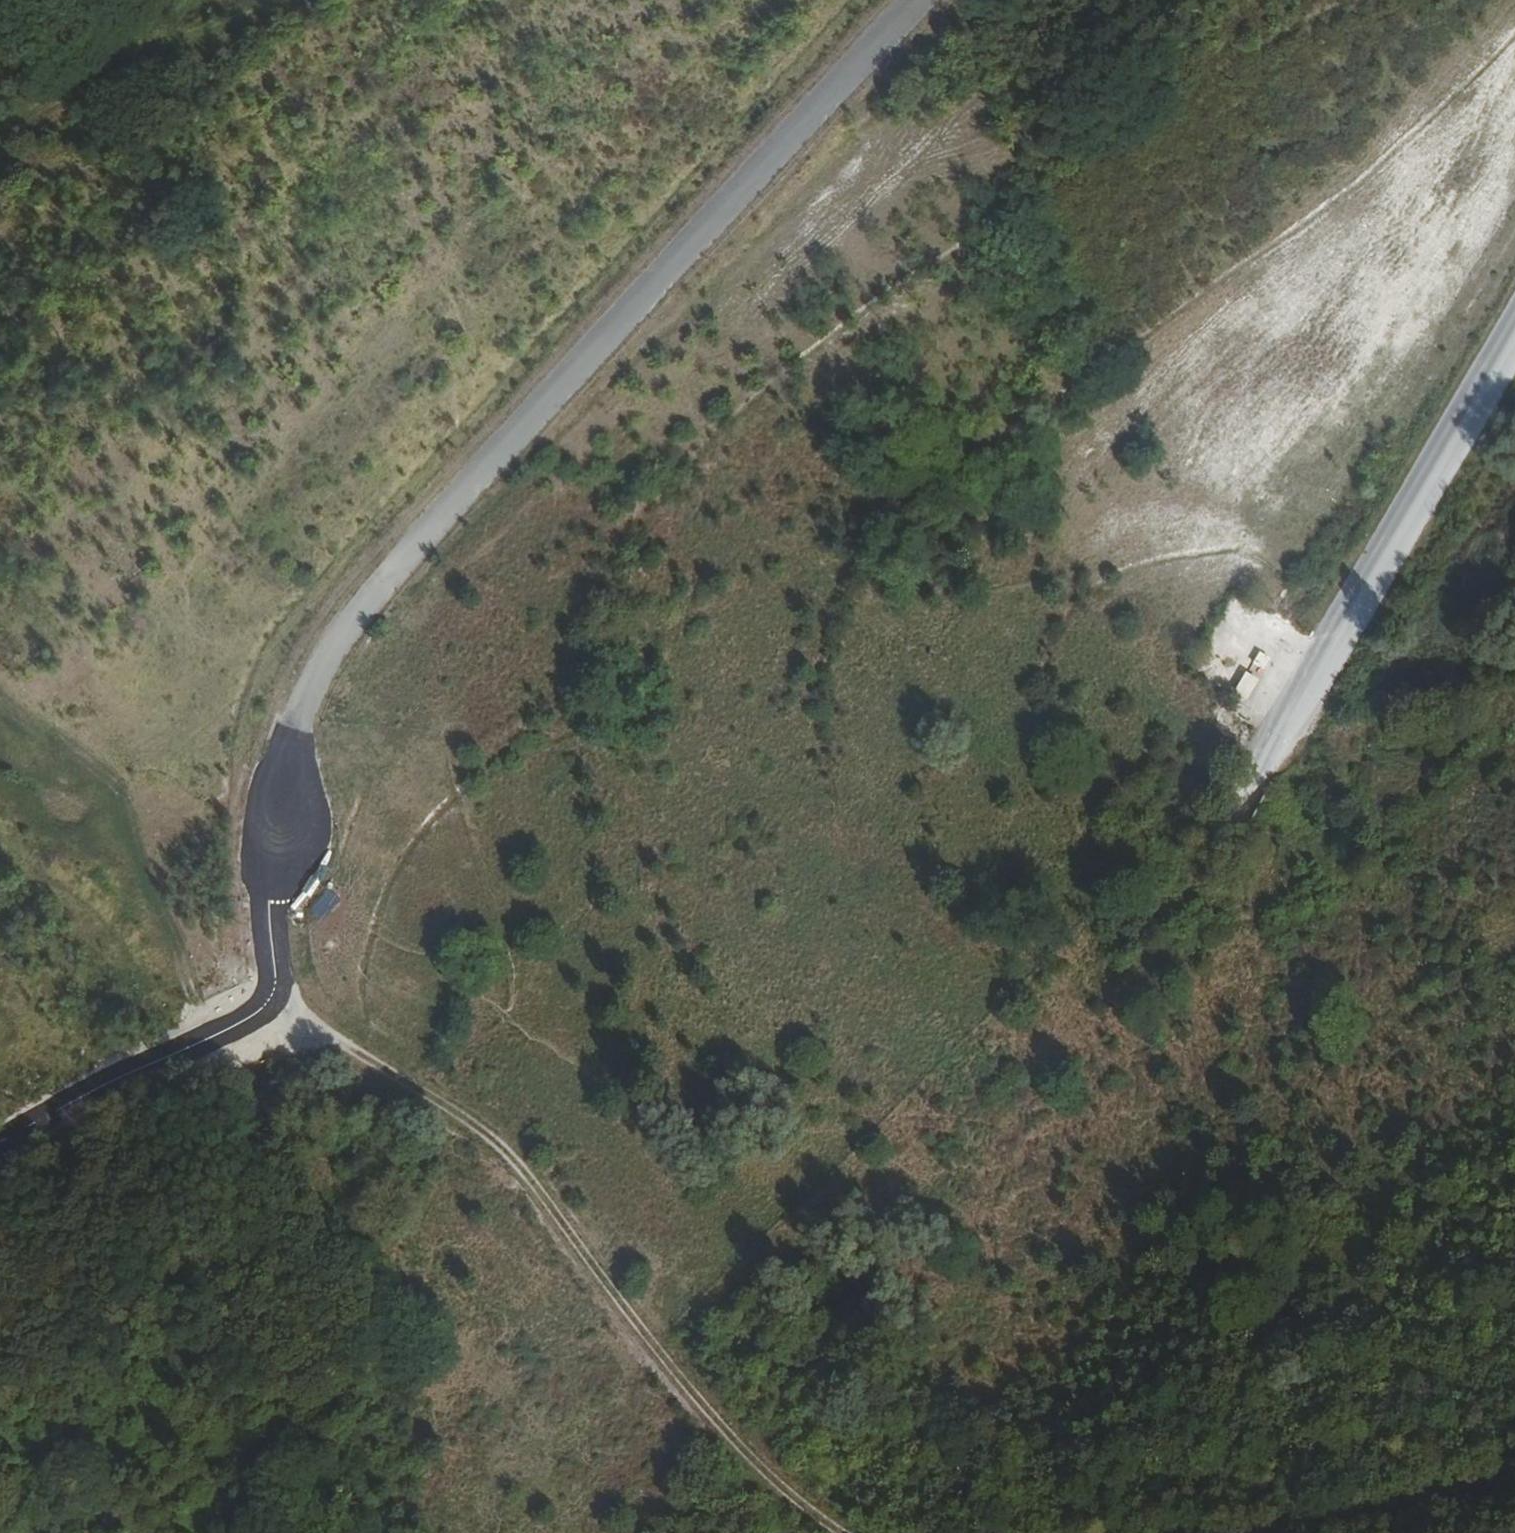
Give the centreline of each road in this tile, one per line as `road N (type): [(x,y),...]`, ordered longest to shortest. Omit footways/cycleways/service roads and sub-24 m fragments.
road 1 (track): [(0,1154),(123,1073),(220,1066),(279,1045),(289,1009),(426,1095),(506,1158),(764,1467),(845,1532)]
road 2 (track): [(0,695),(23,724),(129,787),(220,1066),(362,1239),(415,1275),(448,1334),(452,1532)]
road 3 (track): [(296,0),(0,138)]
road 4 (track): [(1305,1532),(1514,1472)]
road 5 (track): [(225,1437),(204,1480),(79,1532)]

